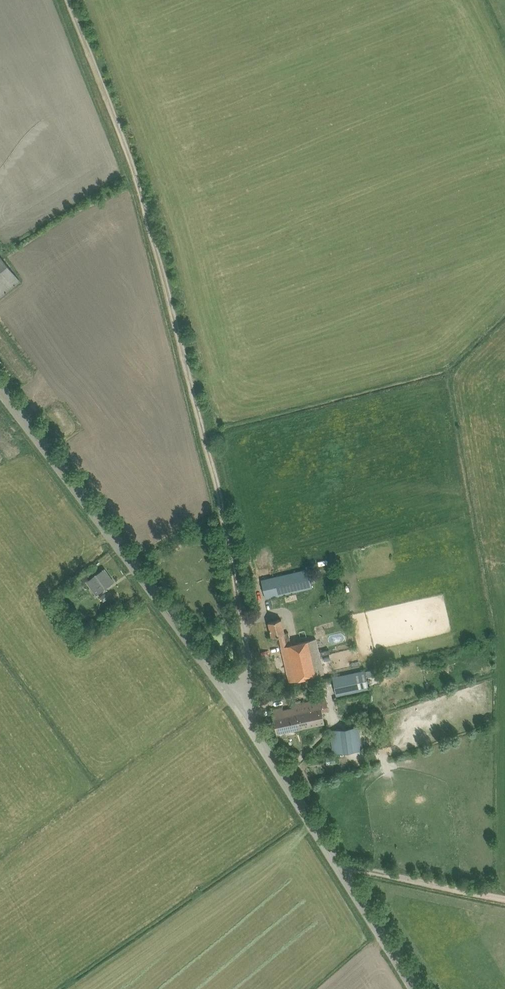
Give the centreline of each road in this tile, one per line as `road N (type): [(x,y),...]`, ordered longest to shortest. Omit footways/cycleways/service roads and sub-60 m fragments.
road 1 (unclassified): [(418,988),(234,696),(0,384)]
road 2 (track): [(234,696),(249,668),(225,520),(138,173),(71,0)]
road 3 (track): [(343,867),(504,898)]

